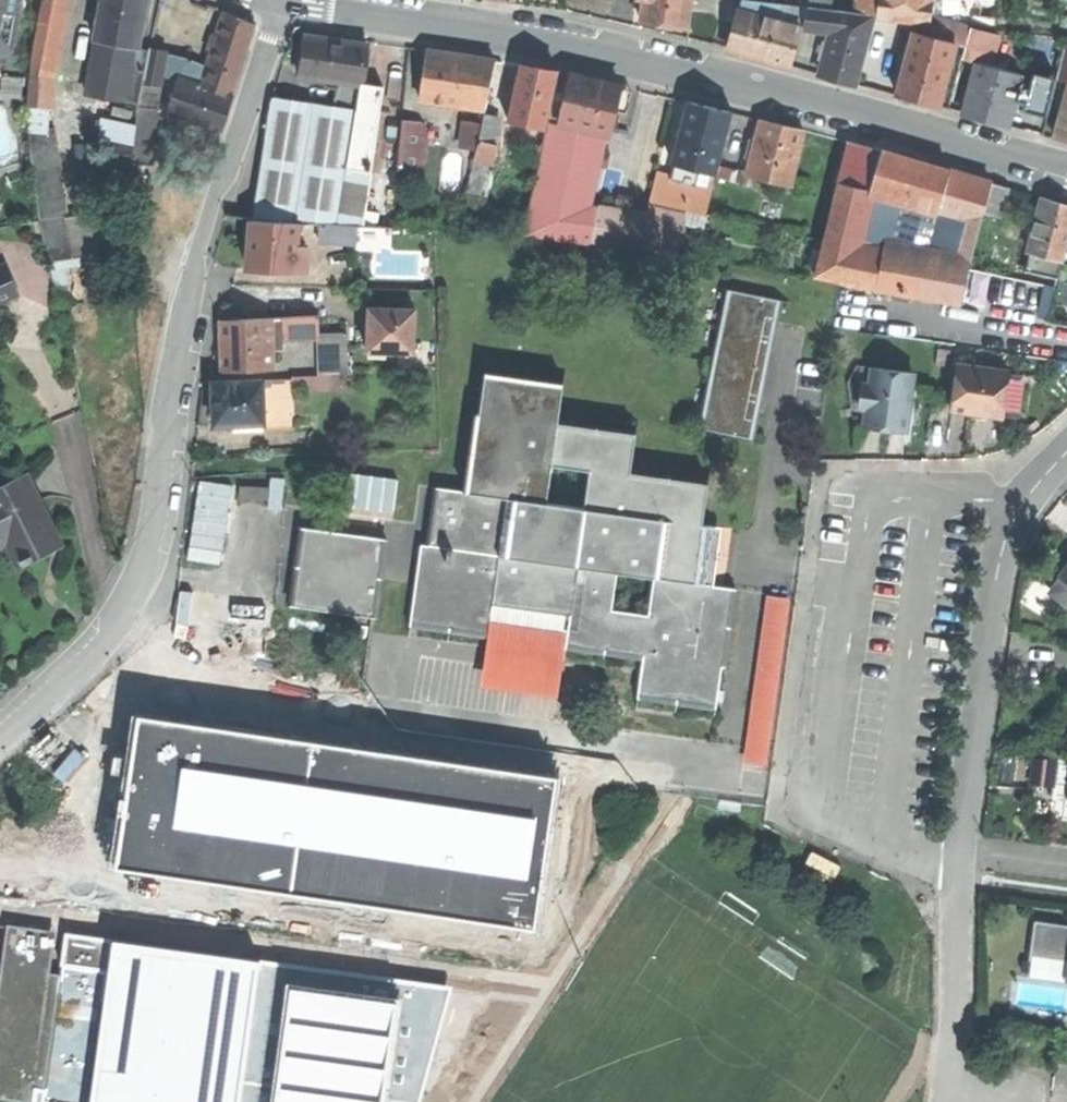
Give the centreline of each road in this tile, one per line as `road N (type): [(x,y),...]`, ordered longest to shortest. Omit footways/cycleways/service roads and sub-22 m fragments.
road 1 (residential): [(280,2),(166,433),(147,569),(115,630),(0,737)]
road 2 (residential): [(1066,166),(622,53),(280,2)]
road 3 (residential): [(1066,451),(1027,499),(1004,550),(962,817),(954,1054),(975,1101)]

